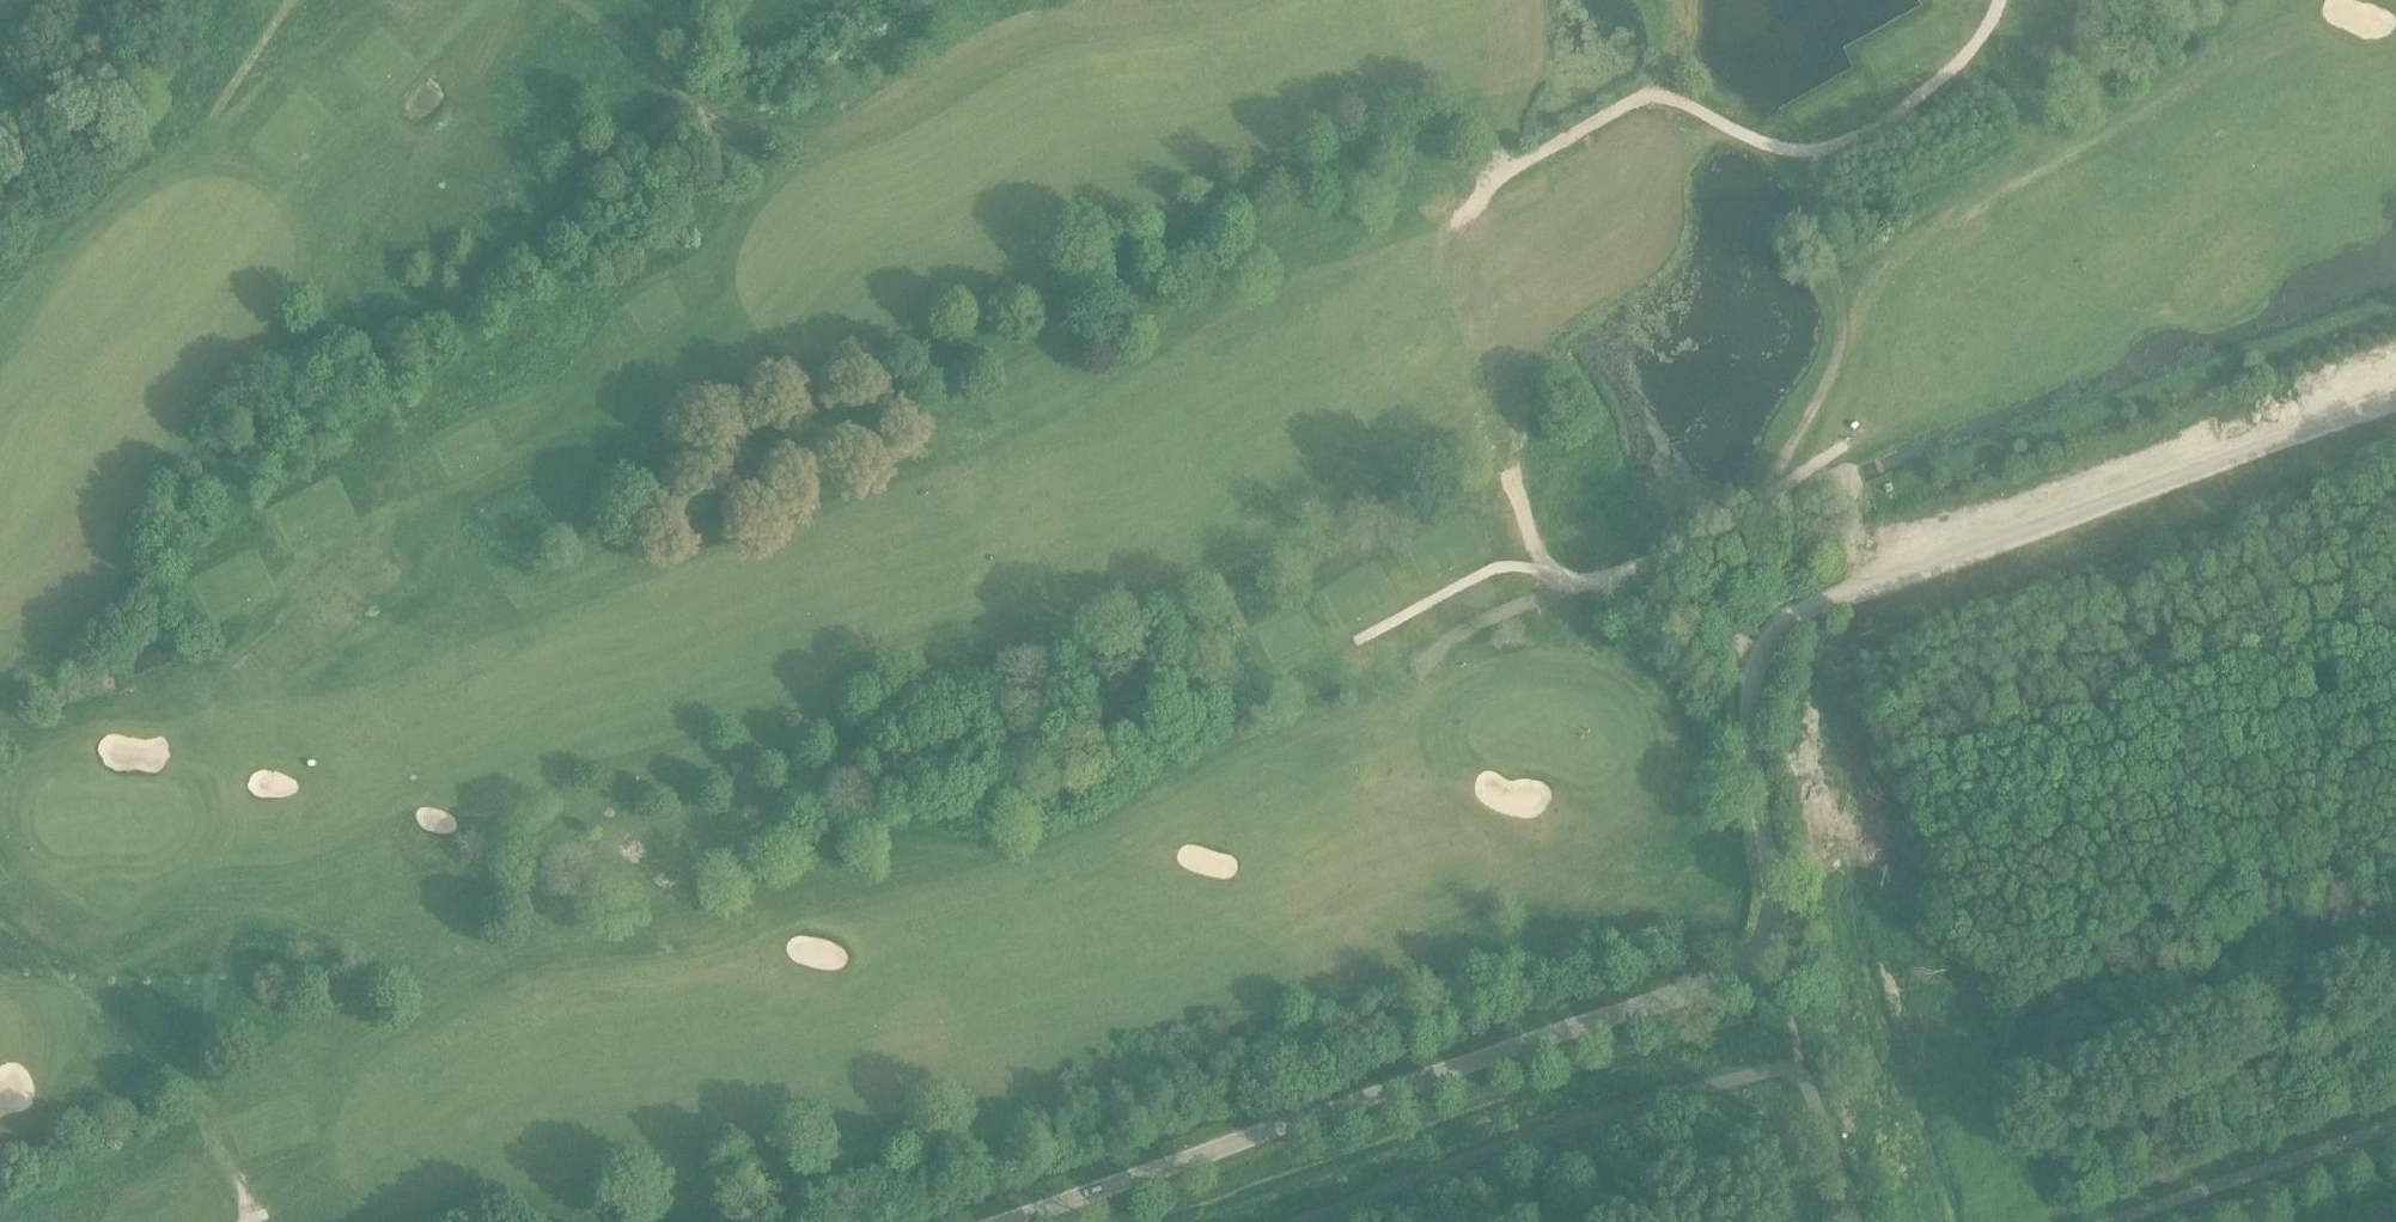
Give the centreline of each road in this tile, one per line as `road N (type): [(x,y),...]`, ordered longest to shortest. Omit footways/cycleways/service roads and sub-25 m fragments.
road 1 (track): [(2395,1134),(2146,1221)]

